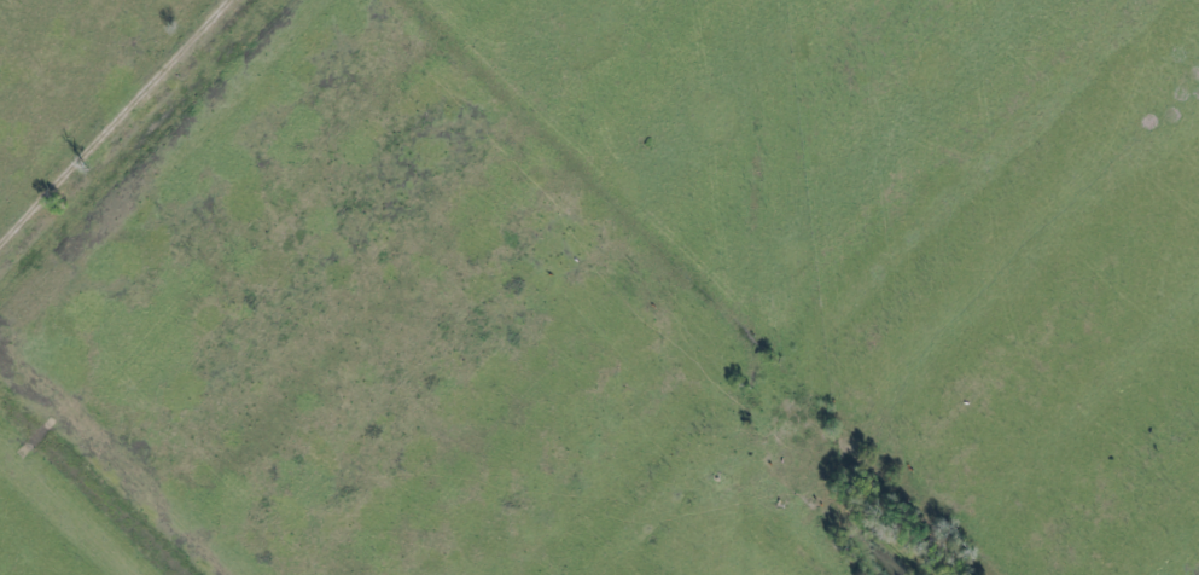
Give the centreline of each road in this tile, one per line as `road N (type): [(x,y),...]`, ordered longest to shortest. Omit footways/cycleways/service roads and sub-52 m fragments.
road 1 (residential): [(243,0),(0,263)]

